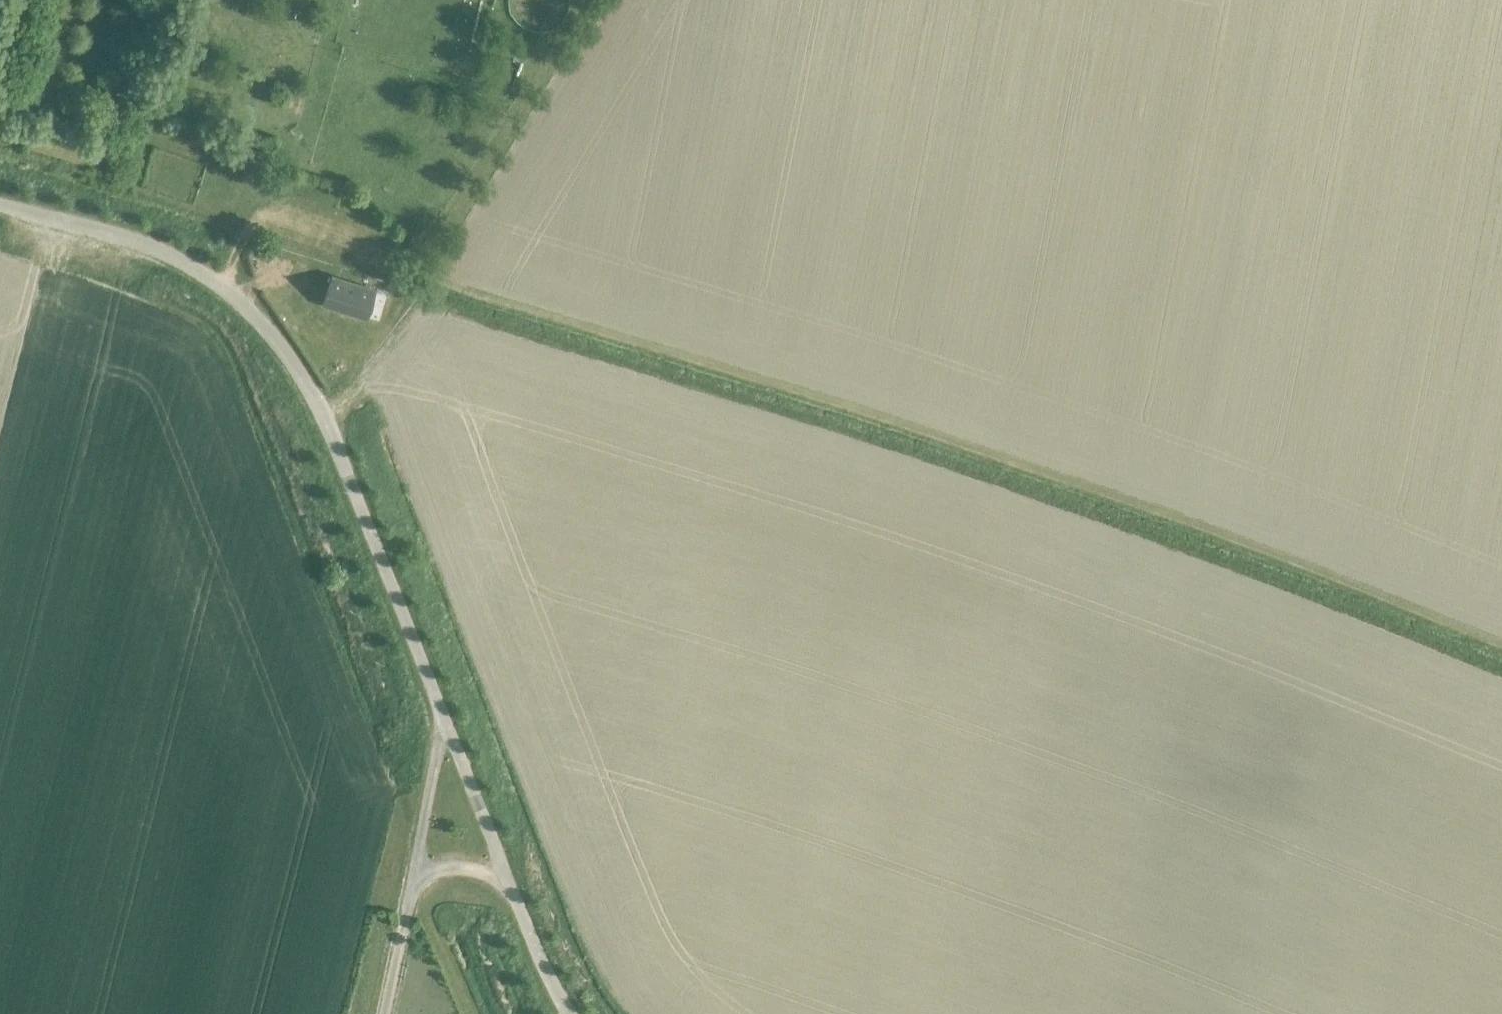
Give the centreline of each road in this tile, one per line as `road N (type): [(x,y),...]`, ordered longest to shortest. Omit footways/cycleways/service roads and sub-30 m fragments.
road 1 (unclassified): [(569,1013),(508,882),(336,446),(276,341),(186,264),(114,235),(0,205)]

